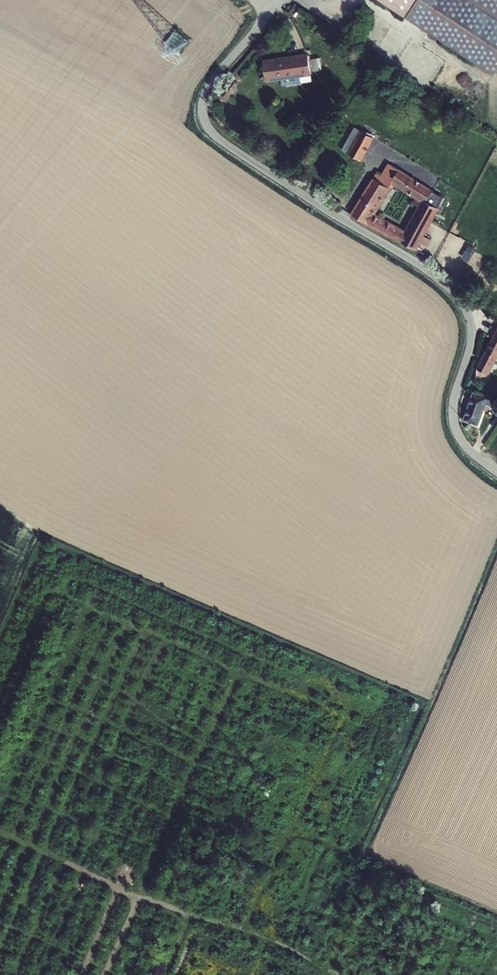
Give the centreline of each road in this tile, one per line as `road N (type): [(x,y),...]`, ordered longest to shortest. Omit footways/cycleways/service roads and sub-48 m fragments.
road 1 (unclassified): [(274,8),(207,93),(207,126),(461,297),(472,338),(453,420),(465,445),(496,472)]

